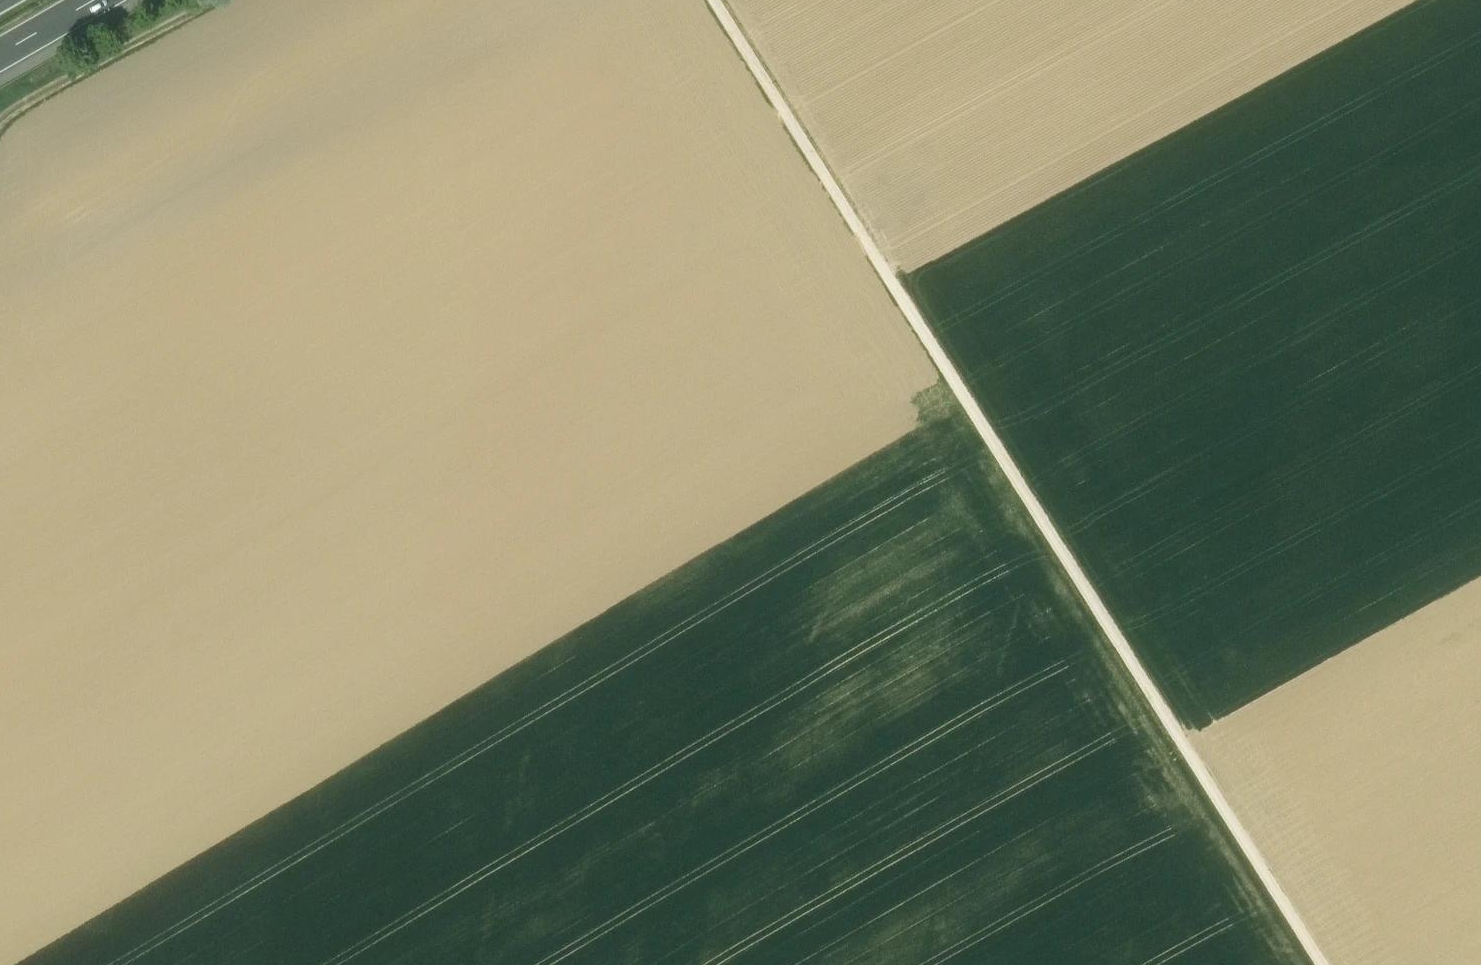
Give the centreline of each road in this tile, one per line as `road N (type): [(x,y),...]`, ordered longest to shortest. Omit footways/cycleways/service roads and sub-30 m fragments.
road 1 (track): [(1319,964),(717,0)]
road 2 (motorway): [(0,60),(106,0)]

